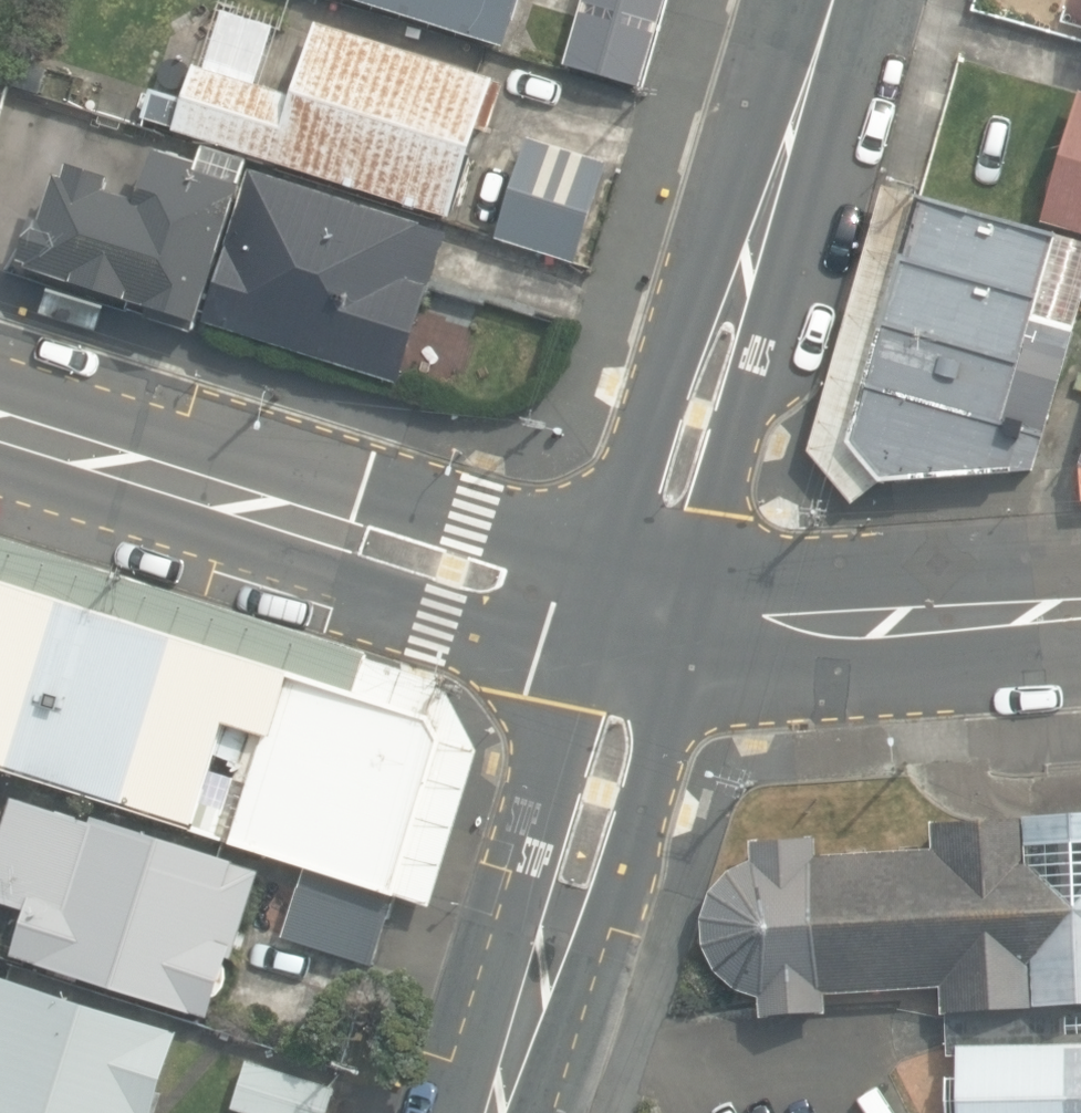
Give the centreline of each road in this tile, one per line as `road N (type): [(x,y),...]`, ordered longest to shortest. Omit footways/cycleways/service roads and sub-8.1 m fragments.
road 1 (residential): [(632,622),(0,424)]
road 2 (residential): [(632,622),(837,0)]
road 3 (residential): [(495,1112),(624,719),(632,622)]
road 4 (residential): [(632,622),(1080,606)]

